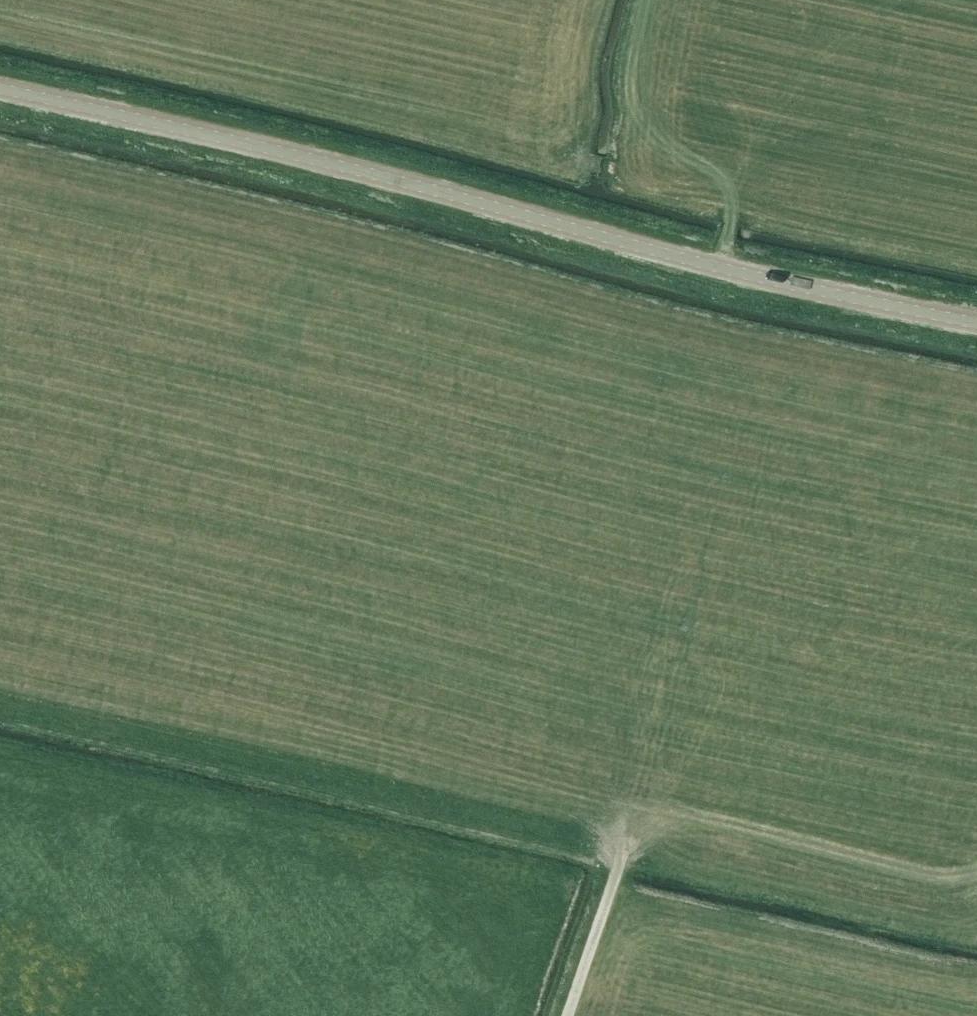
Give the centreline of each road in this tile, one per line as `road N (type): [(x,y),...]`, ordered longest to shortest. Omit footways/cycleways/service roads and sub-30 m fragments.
road 1 (tertiary): [(976,319),(0,94)]
road 2 (track): [(976,868),(960,878),(893,884),(650,825),(630,833),(567,1015)]

